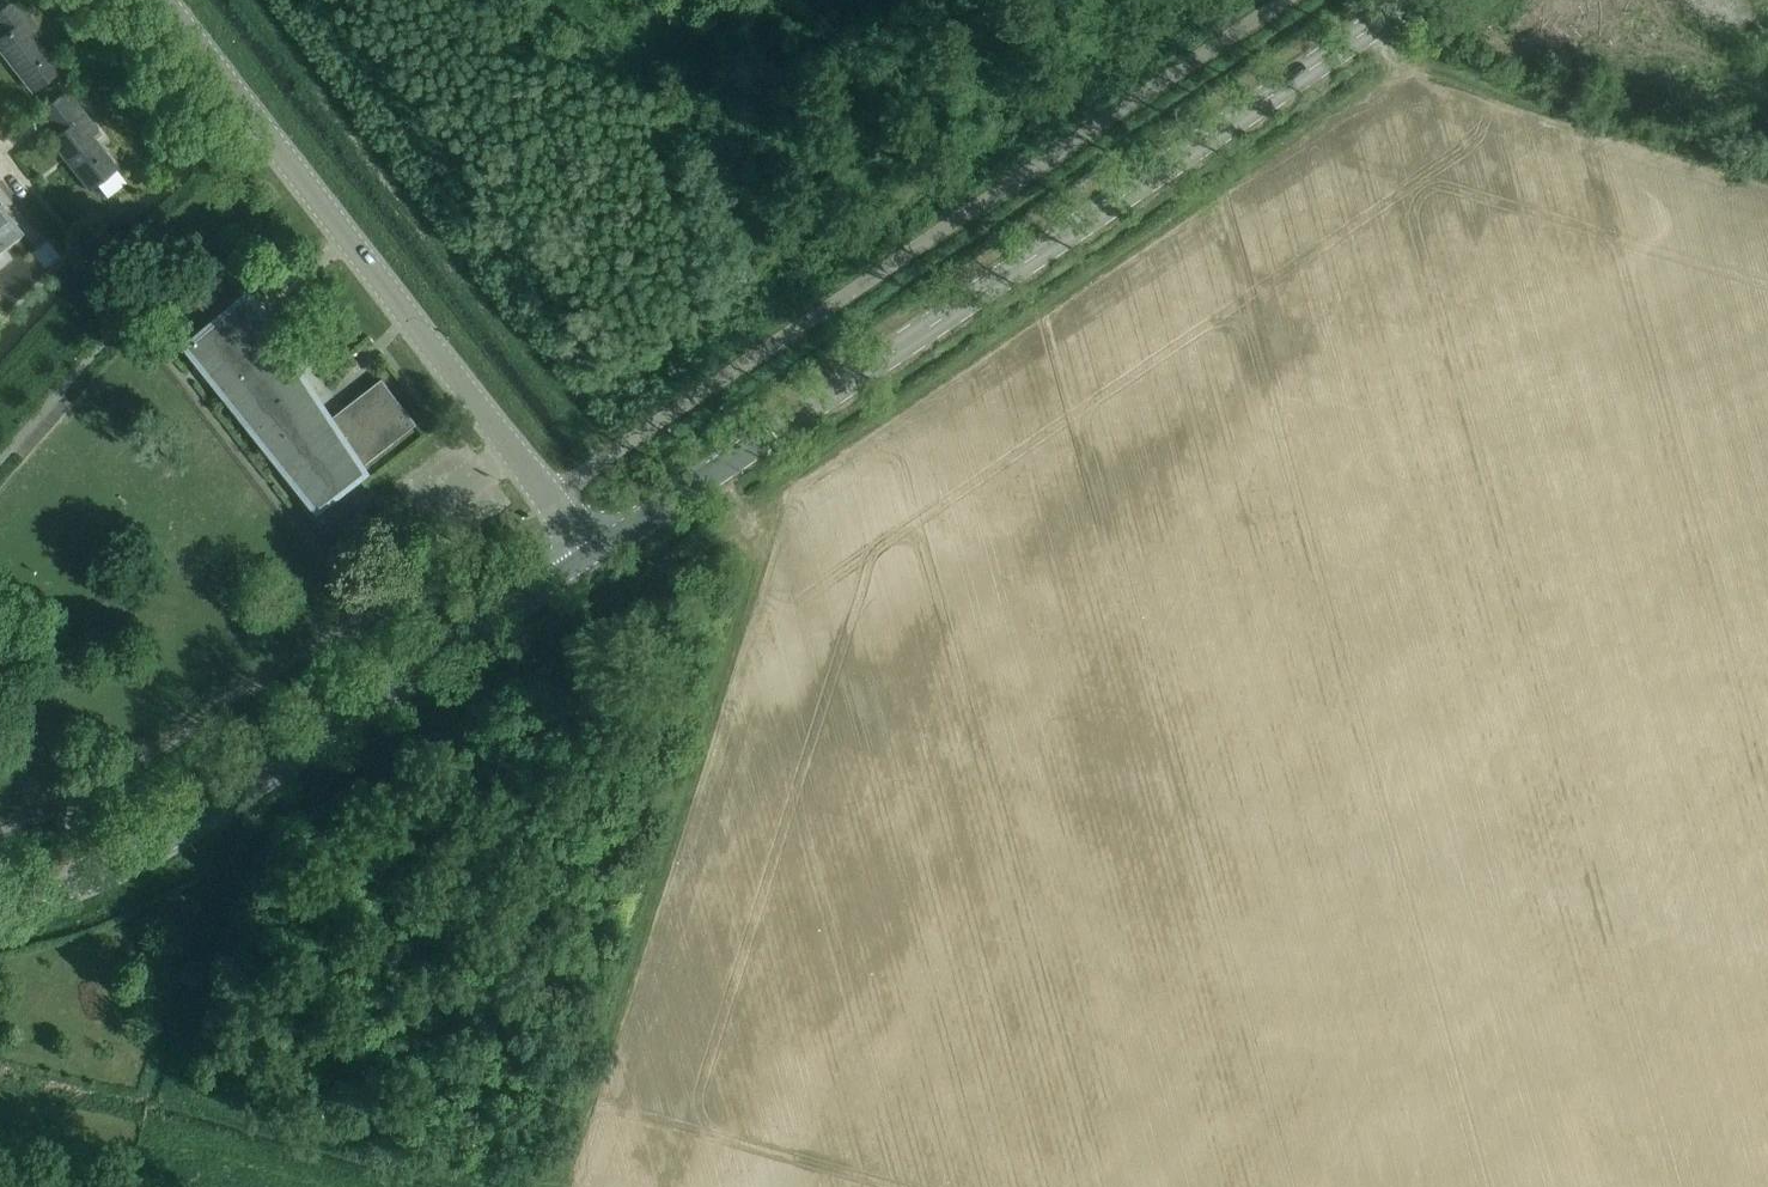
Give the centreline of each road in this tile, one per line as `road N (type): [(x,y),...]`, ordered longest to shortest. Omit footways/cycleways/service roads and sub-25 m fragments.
road 1 (tertiary): [(592,558),(1410,0)]
road 2 (tertiary): [(592,558),(163,0)]
road 3 (tertiary): [(0,913),(83,887),(172,839),(592,558)]

